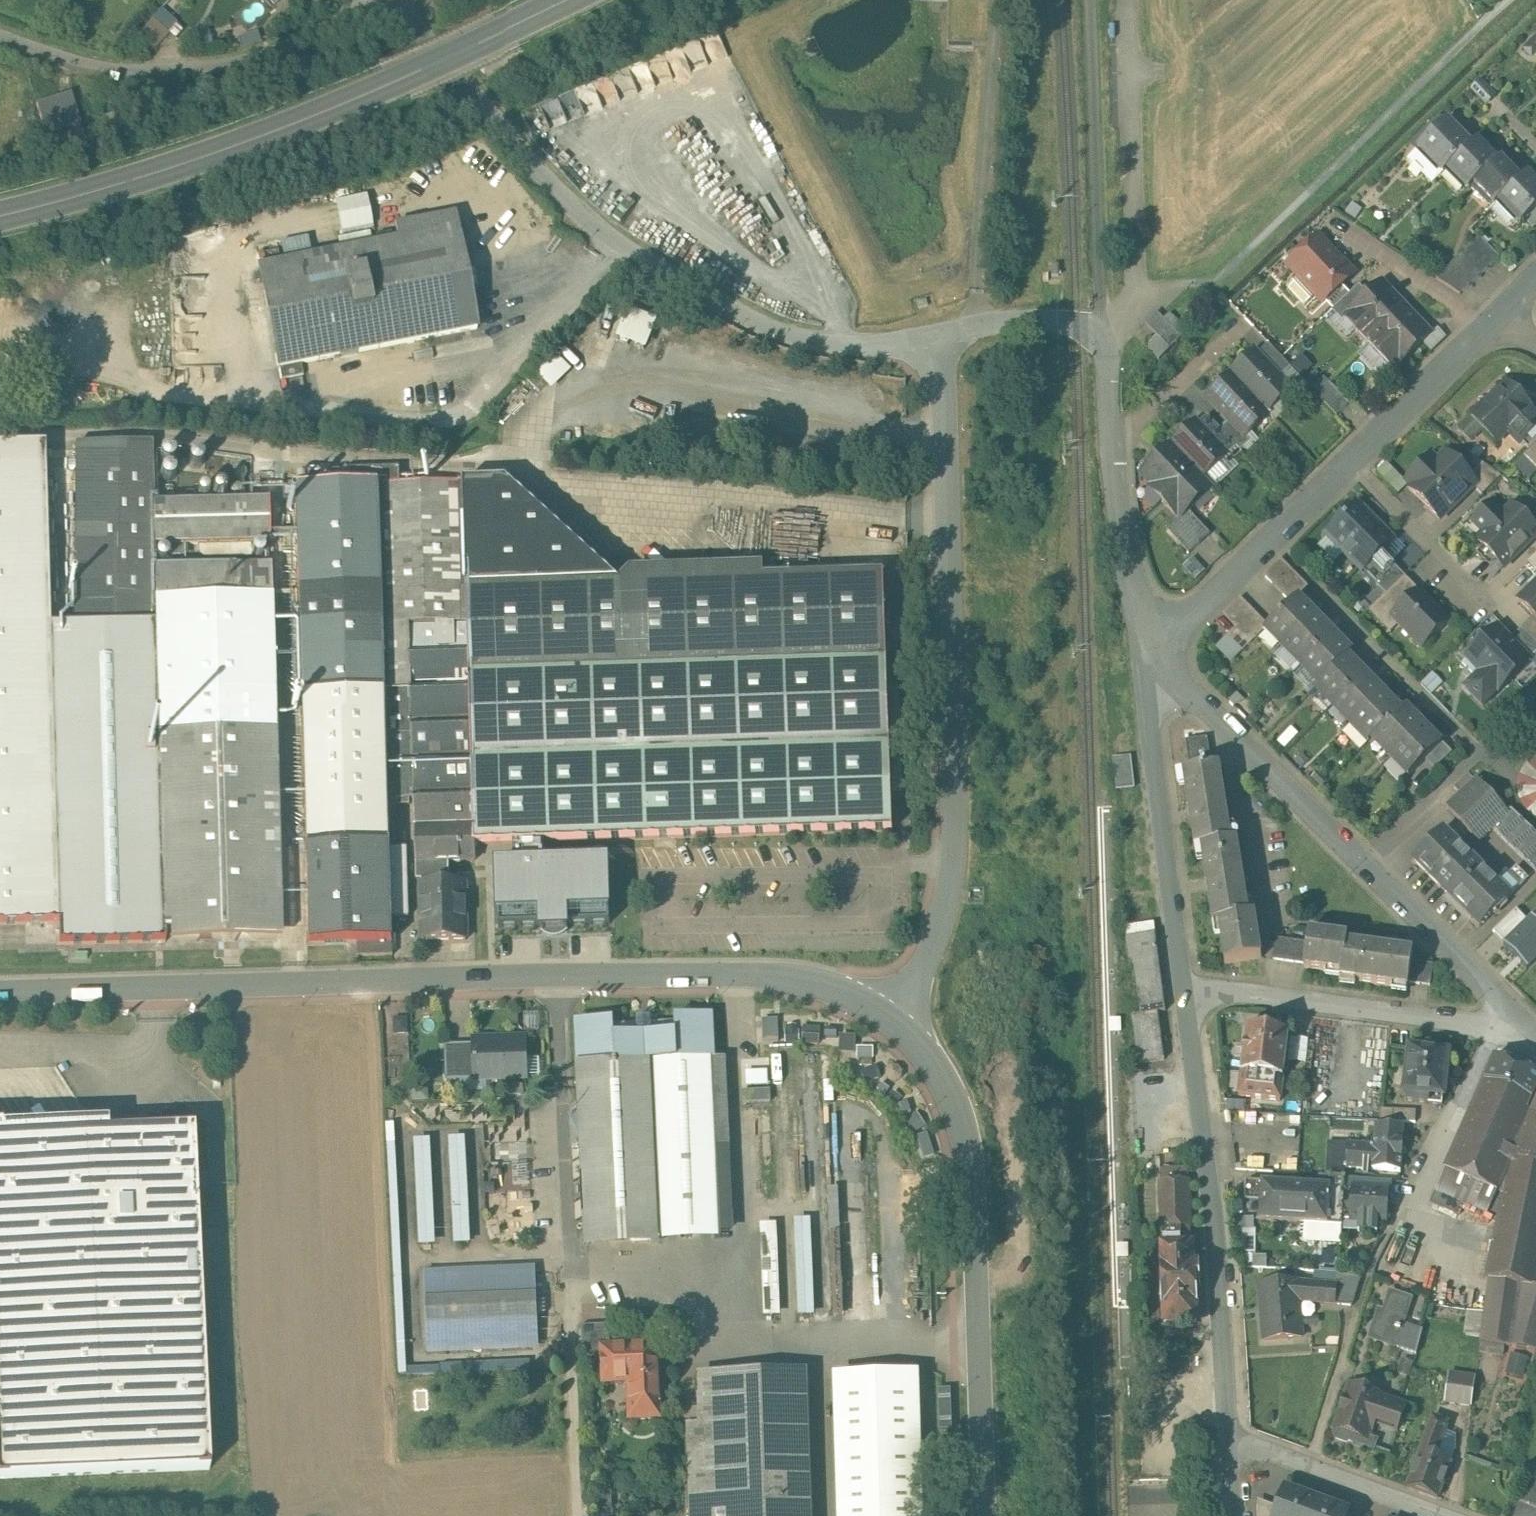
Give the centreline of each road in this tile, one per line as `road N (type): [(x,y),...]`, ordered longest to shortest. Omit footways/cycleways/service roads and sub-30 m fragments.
road 1 (secondary): [(892,1017),(802,977),(733,973),(0,993)]
road 2 (tertiary): [(939,335),(955,846),(932,949),(892,1017)]
road 3 (tertiary): [(939,335),(835,343),(779,331),(641,256),(574,204),(393,4)]
road 4 (secondary): [(583,0),(324,116),(0,218)]
road 5 (secondary): [(892,1017),(948,1087),(968,1152),(983,1515)]
road 6 (residential): [(1511,1006),(1142,646)]
road 7 (residential): [(1495,317),(1142,646)]
road 8 (residential): [(1183,985),(1215,1236),(1227,1434)]
road 9 (unclassified): [(0,32),(117,68),(252,60),(393,4)]
road 10 (residential): [(1142,646),(1183,985)]
road 11 (residential): [(1511,1006),(1491,1022),(1183,985)]
road 12 (residential): [(1142,646),(1115,481),(1105,324)]
road 13 (residential): [(1134,291),(1127,0)]
road 14 (residential): [(1227,1434),(1440,1515)]
road 15 (residential): [(1105,324),(1032,320),(939,335)]

